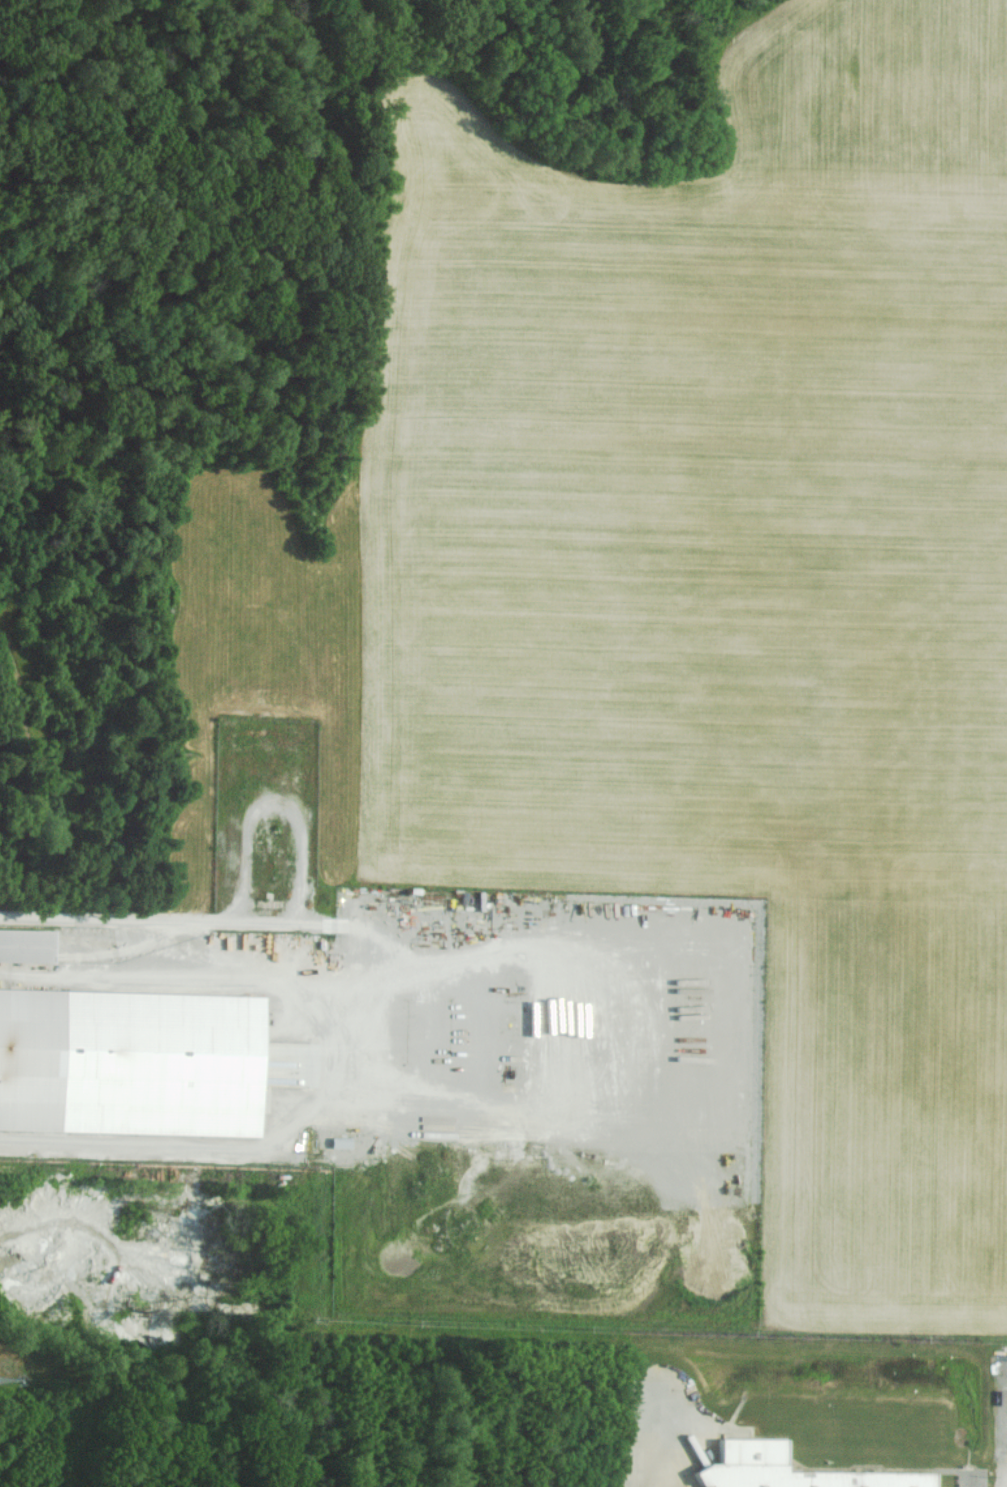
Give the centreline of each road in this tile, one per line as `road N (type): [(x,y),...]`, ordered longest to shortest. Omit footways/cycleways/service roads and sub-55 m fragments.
road 1 (residential): [(247,926),(0,919)]

